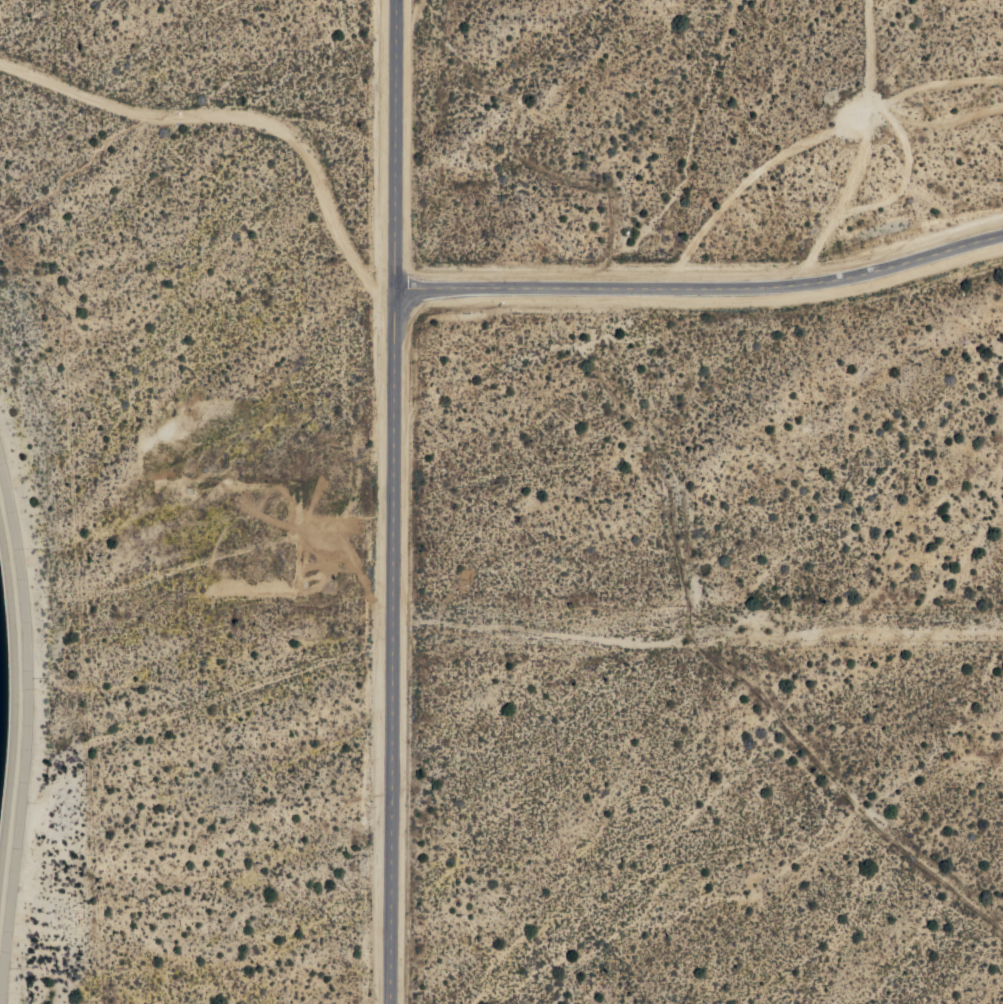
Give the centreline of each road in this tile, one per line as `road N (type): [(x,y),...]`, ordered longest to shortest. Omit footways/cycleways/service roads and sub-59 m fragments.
road 1 (tertiary): [(398,0),(391,1003)]
road 2 (residential): [(396,293),(798,281),(1002,232)]
road 3 (track): [(0,62),(144,113),(267,123),(307,159),(335,233),(362,275),(372,288),(396,293)]
road 4 (track): [(829,631),(1002,631)]

